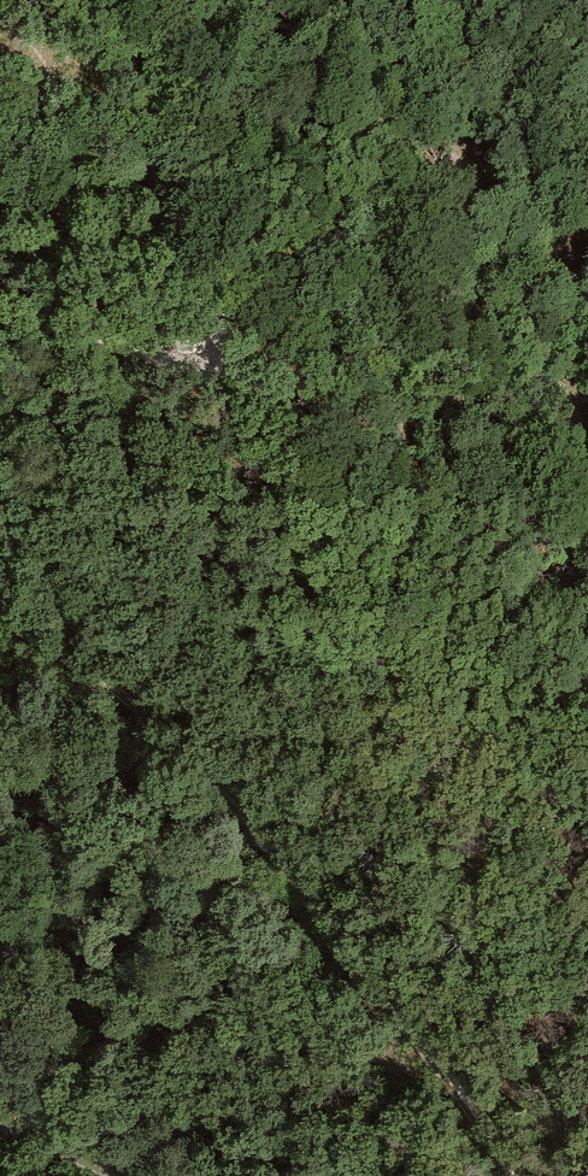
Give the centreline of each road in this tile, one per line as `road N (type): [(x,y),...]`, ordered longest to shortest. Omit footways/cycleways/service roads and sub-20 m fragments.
road 1 (track): [(0,598),(240,802),(459,1085),(514,1175)]
road 2 (track): [(85,0),(131,66),(205,308),(190,360)]
road 3 (track): [(190,360),(137,355),(0,287)]
road 4 (track): [(109,1175),(0,1125)]

